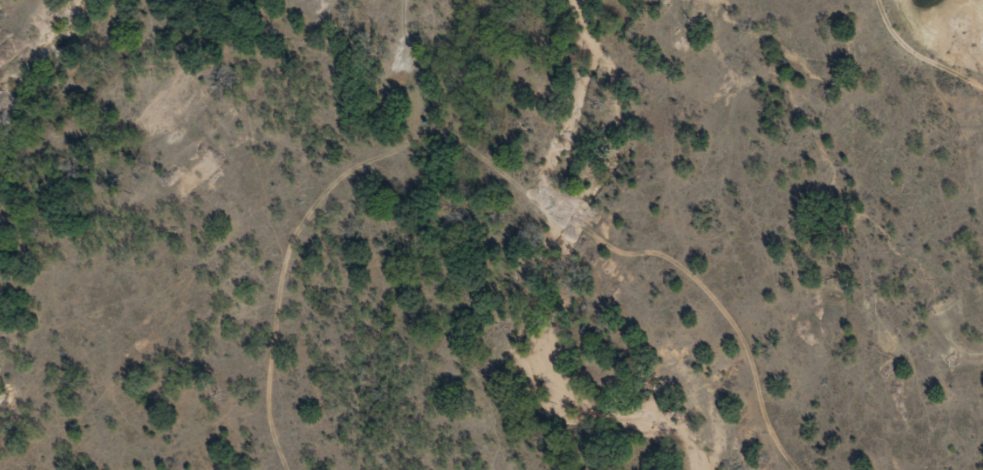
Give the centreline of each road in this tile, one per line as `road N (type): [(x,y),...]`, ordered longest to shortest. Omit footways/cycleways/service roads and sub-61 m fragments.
road 1 (residential): [(248,469),(237,427),(242,342),(326,208),(420,193),(599,253),(772,342),(839,469)]

